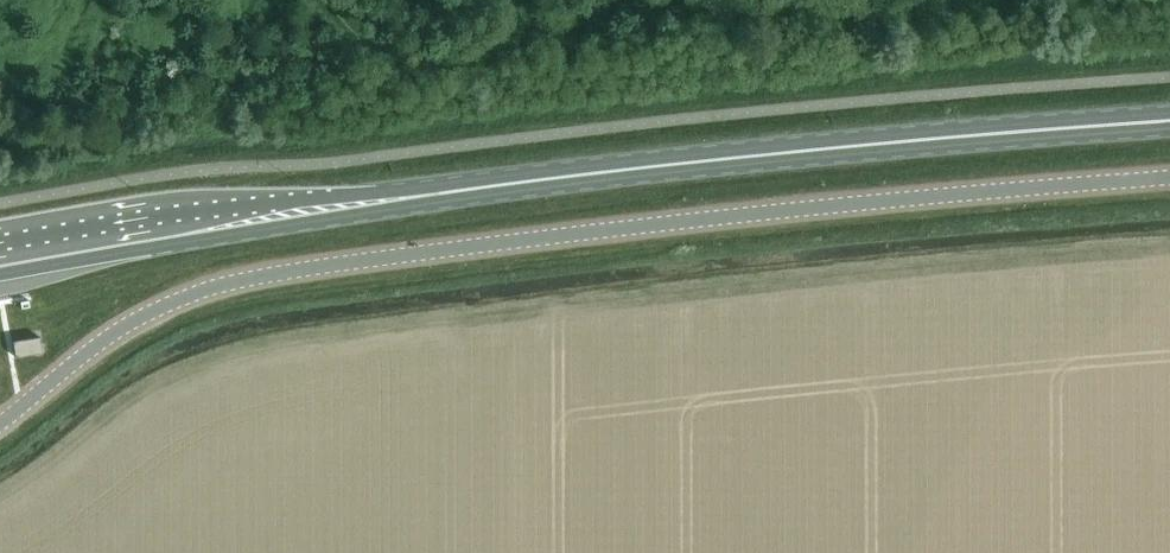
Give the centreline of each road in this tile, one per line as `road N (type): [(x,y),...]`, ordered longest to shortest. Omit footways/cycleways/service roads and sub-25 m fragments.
road 1 (unclassified): [(0,422),(123,325),(204,289),(264,274),(849,205),(1169,177)]
road 2 (primary): [(1169,120),(523,180),(0,258)]

